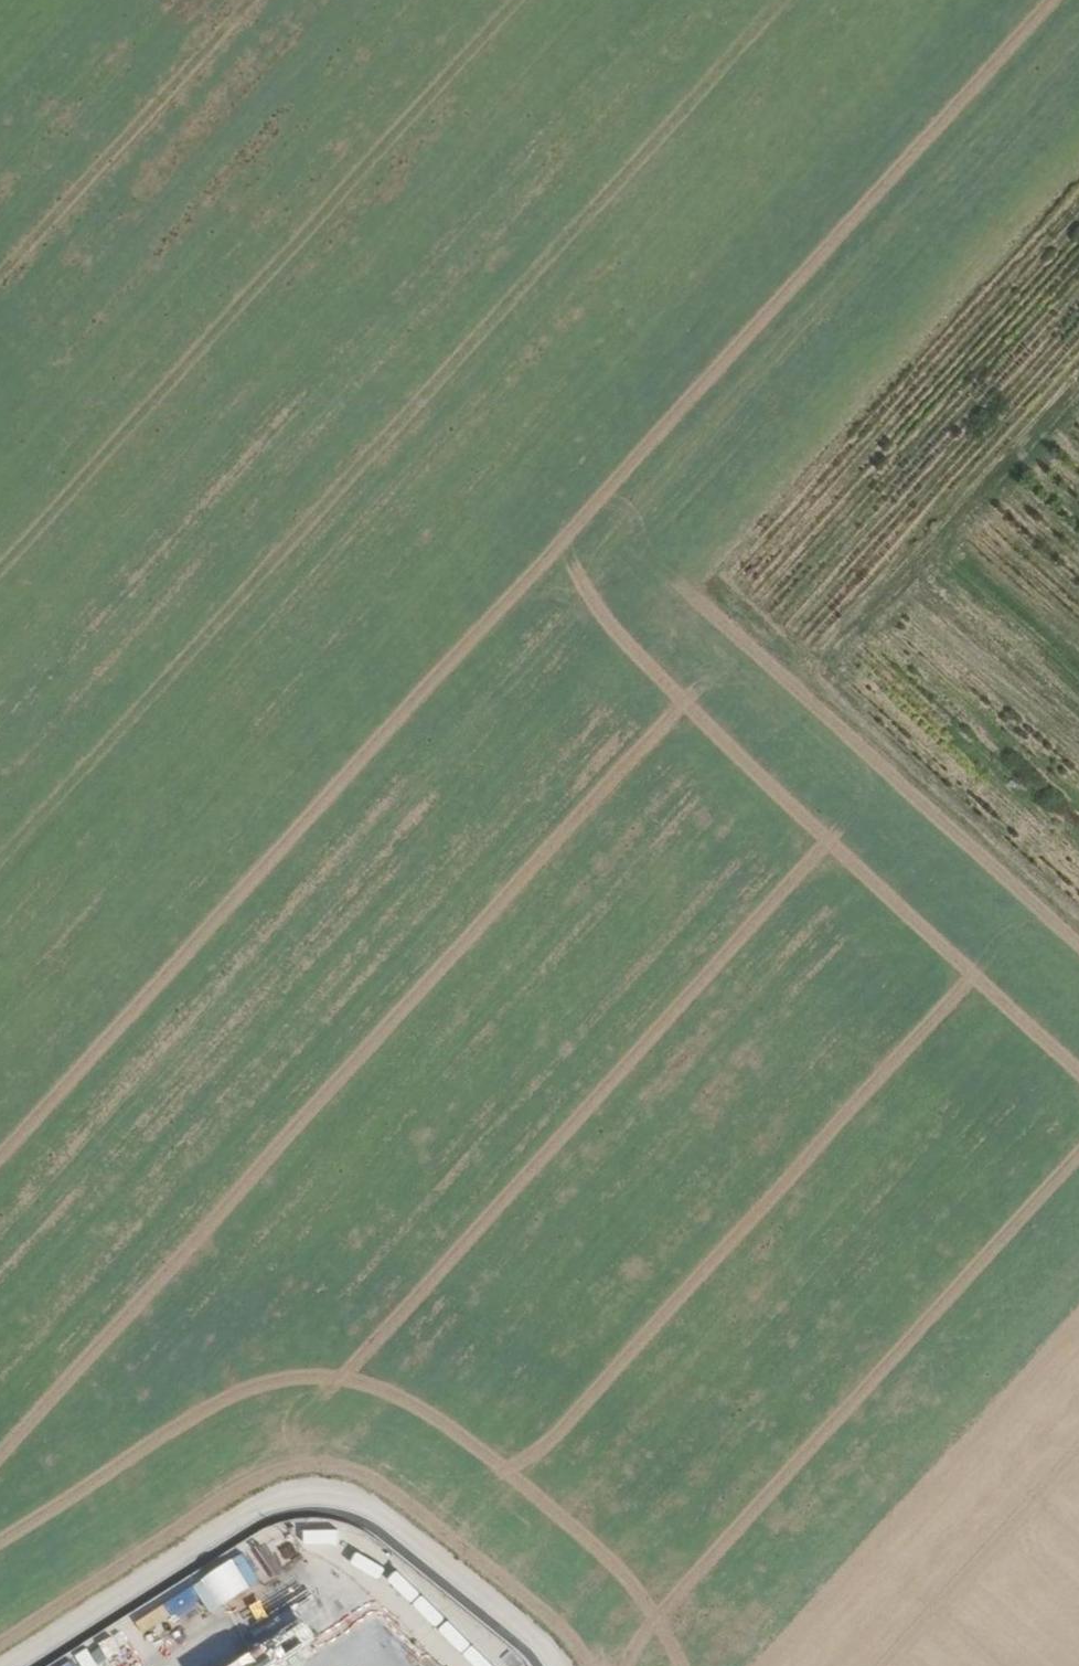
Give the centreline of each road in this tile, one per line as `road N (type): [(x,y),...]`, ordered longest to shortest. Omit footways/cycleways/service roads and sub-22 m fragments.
road 1 (unclassified): [(5,1665),(259,1505),(307,1492),(363,1503),(544,1649),(556,1665)]

